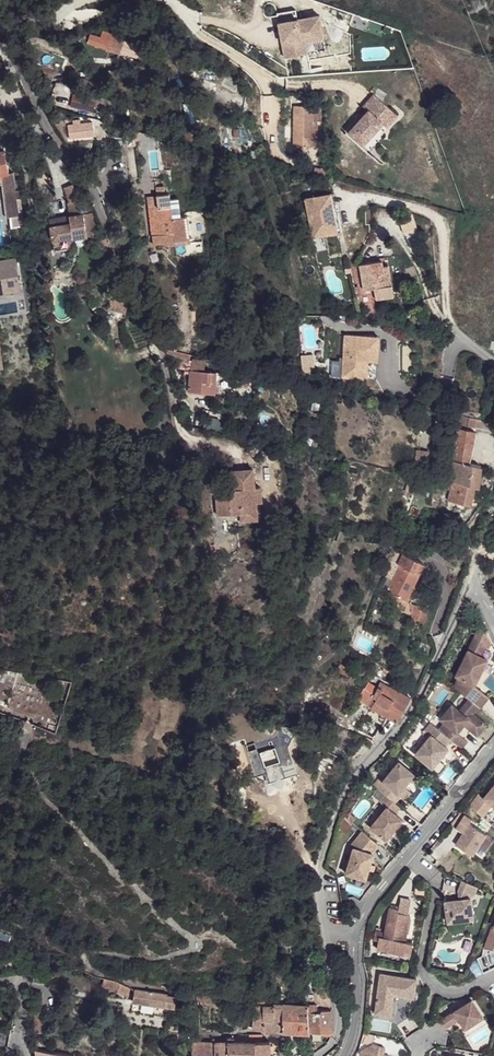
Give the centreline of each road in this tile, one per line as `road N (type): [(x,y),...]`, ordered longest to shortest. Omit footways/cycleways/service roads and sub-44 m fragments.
road 1 (unclassified): [(472,577),(404,722),(378,747),(335,819),(318,878),(325,932)]
road 2 (unclassified): [(280,1055),(278,1040),(267,1033),(197,1035),(192,1002),(103,975)]
road 3 (unclassified): [(358,927),(493,749)]
road 4 (unclassified): [(325,932),(341,1030),(318,1055)]
road 5 (unclassified): [(346,1055),(362,980),(358,927)]

